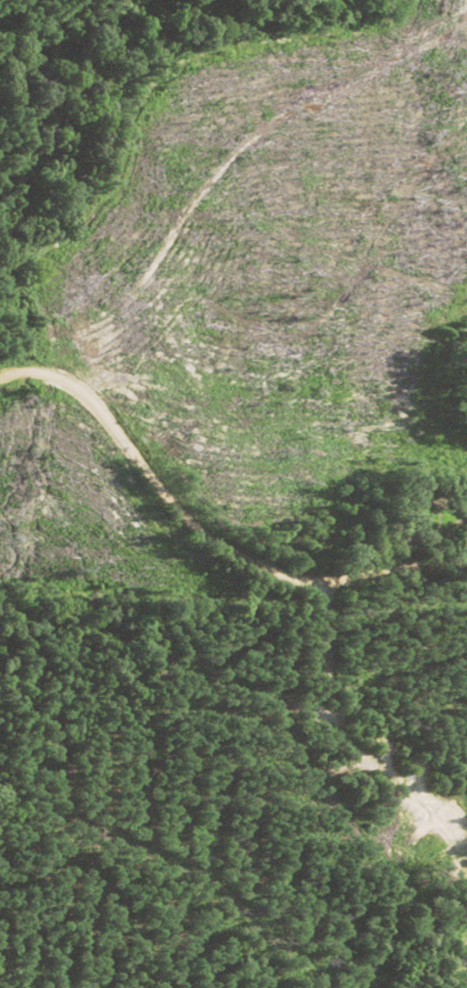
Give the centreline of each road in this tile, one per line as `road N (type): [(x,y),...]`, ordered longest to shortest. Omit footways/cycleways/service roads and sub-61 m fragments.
road 1 (residential): [(466,597),(311,615),(176,575),(56,460),(16,445),(0,449)]

